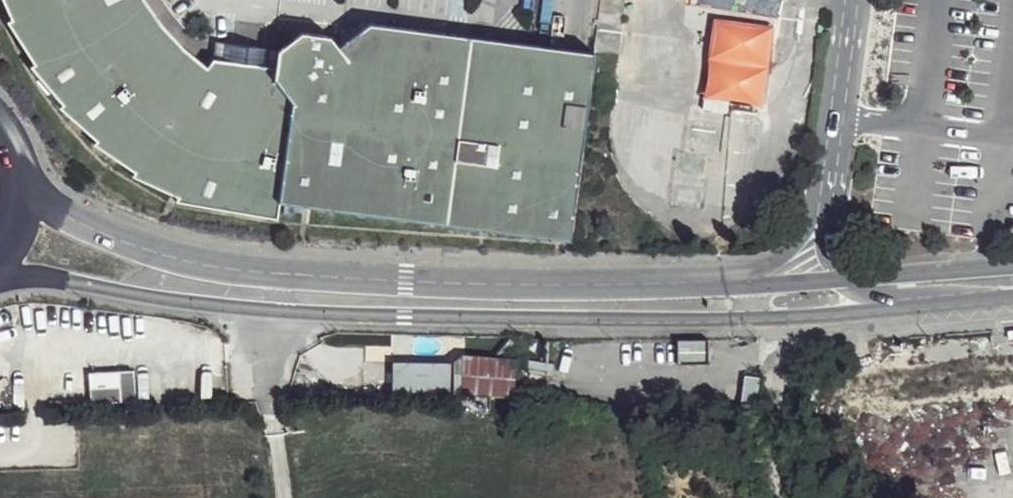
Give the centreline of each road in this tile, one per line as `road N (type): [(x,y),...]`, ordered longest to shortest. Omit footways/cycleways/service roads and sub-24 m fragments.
road 1 (tertiary): [(0,278),(254,318),(858,316),(1012,301)]
road 2 (tertiary): [(1012,267),(737,279),(404,279),(252,270),(142,242),(64,206),(21,171)]

